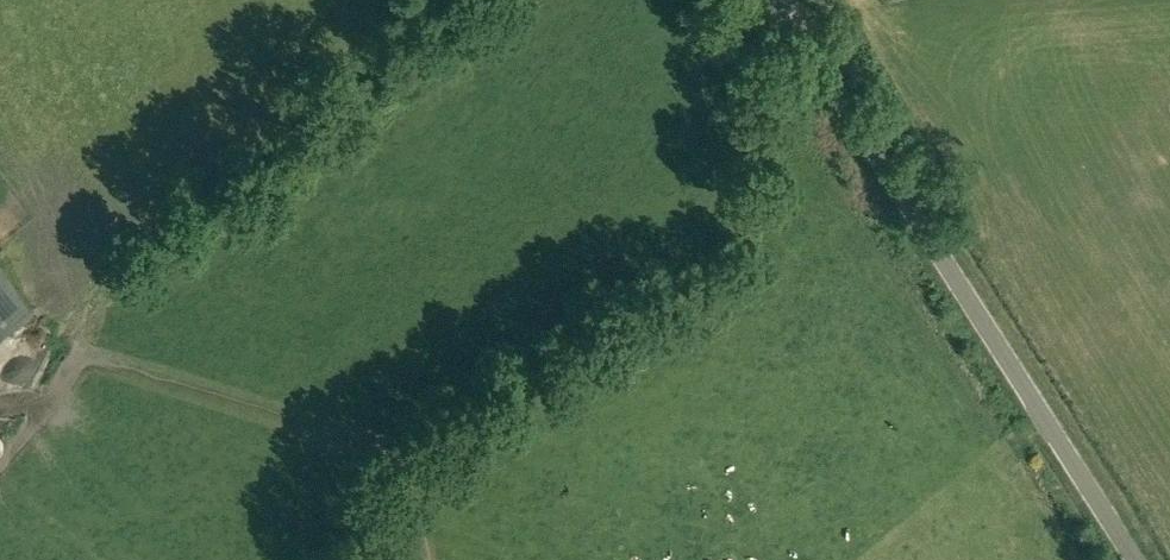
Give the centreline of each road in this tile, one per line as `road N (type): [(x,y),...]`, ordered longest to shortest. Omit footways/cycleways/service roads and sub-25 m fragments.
road 1 (unclassified): [(1135,559),(781,0)]

